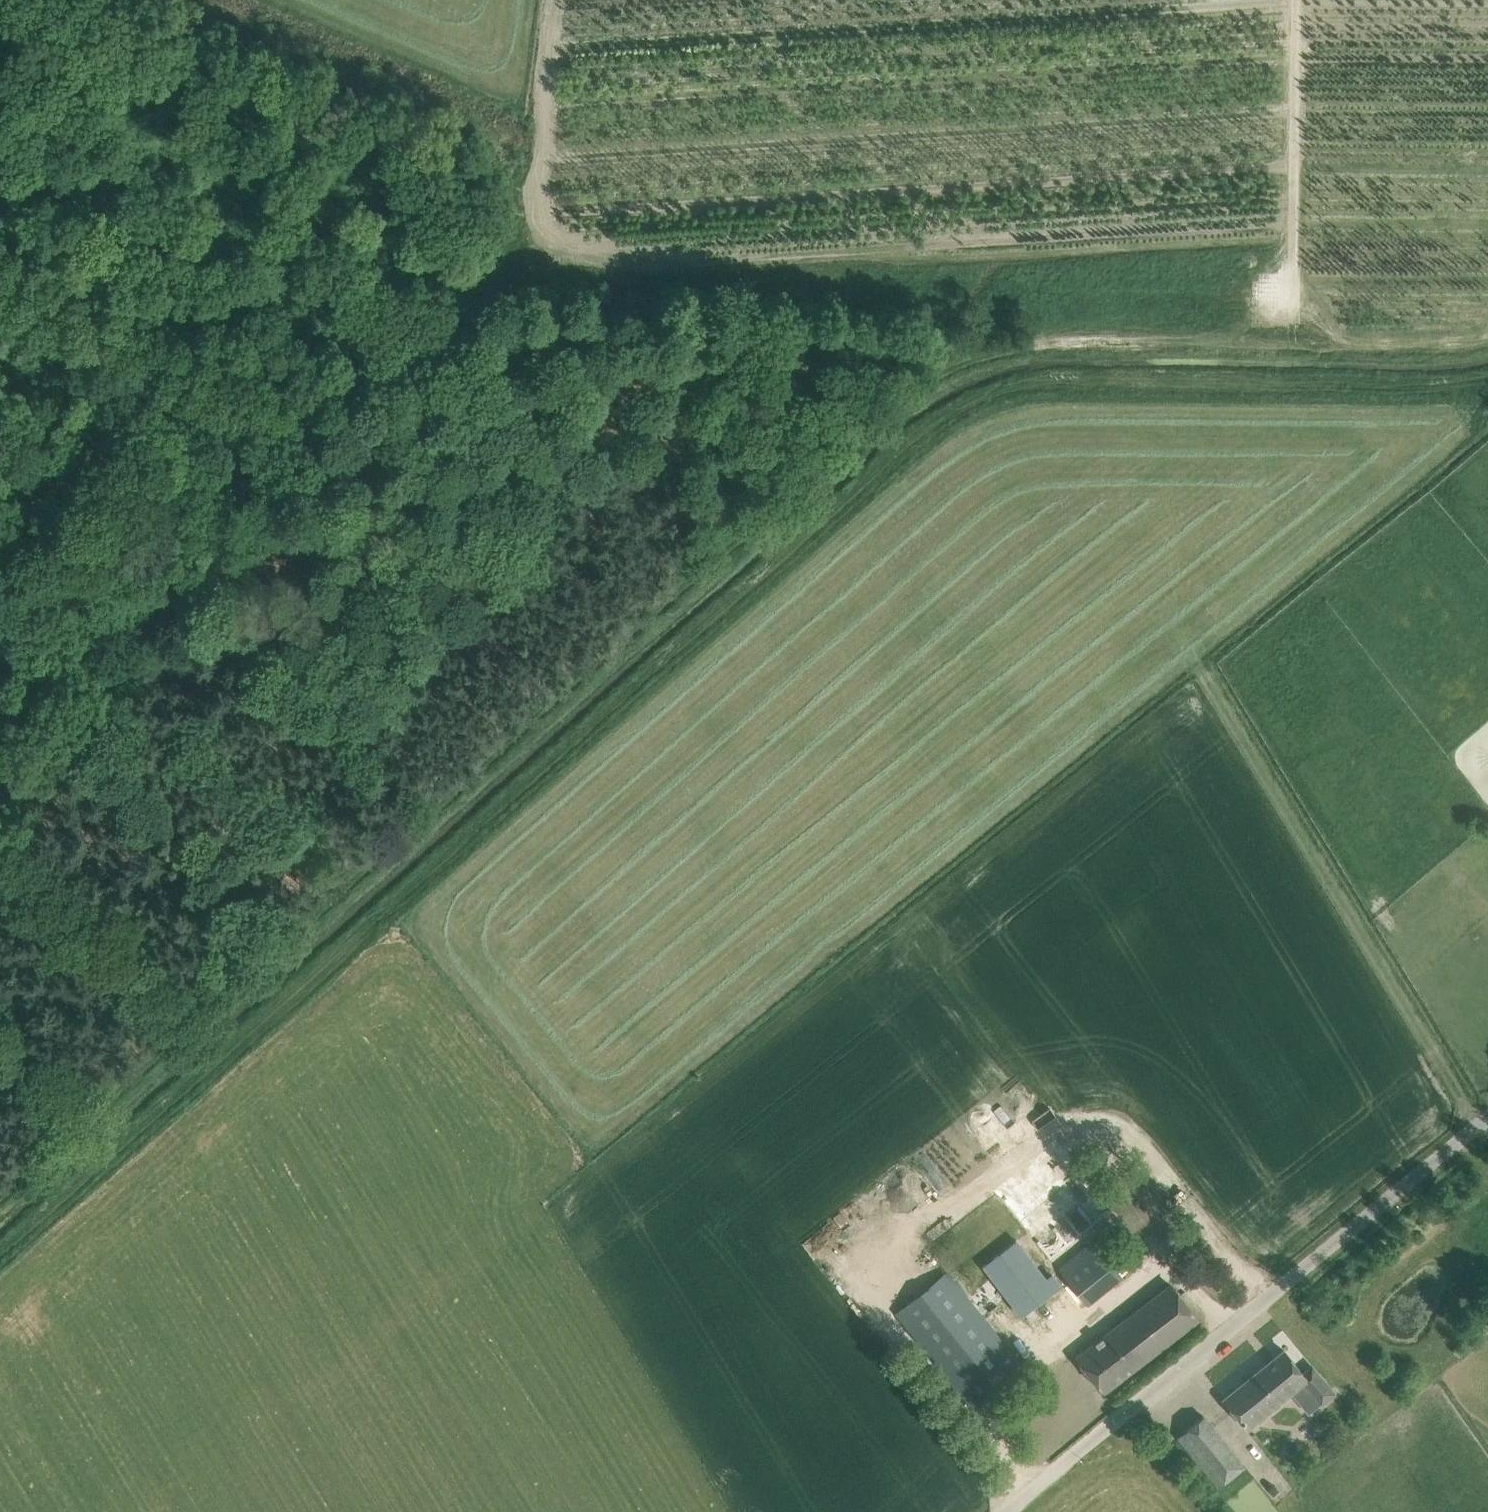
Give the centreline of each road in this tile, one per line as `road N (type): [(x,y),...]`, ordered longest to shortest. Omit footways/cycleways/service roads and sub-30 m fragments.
road 1 (unclassified): [(1005,1511),(1487,1120)]

